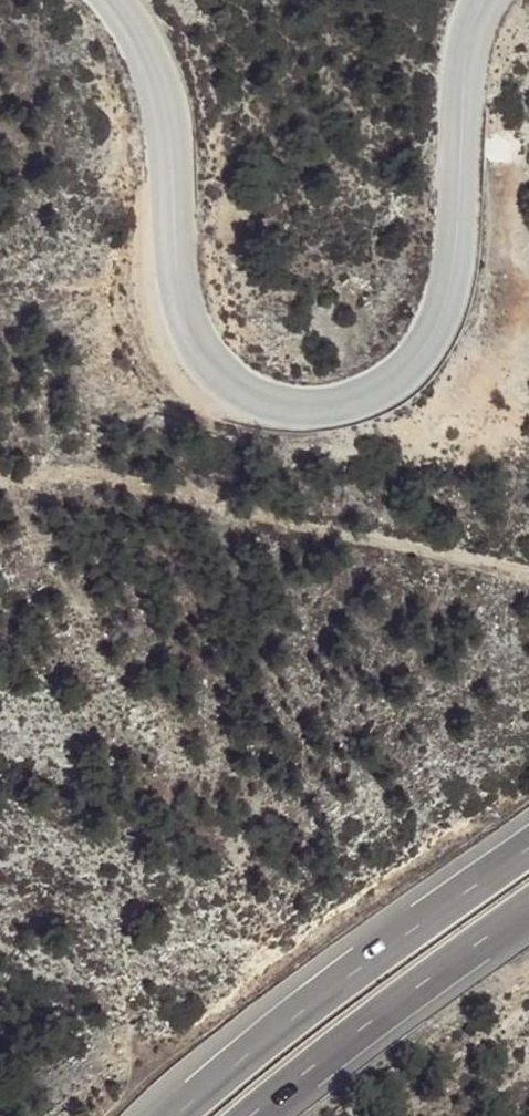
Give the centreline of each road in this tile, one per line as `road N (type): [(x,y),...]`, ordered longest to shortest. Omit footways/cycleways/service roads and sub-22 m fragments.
road 1 (unclassified): [(115,0),(162,93),(179,289),(195,338),(229,383),(310,408),(340,405),(394,380),(440,317),(452,263),(465,69),(482,0)]
road 2 (track): [(528,569),(62,472),(24,489),(0,476)]
road 3 (trunk): [(528,849),(258,1042),(174,1115)]
road 4 (trunk): [(257,1115),(528,912)]

